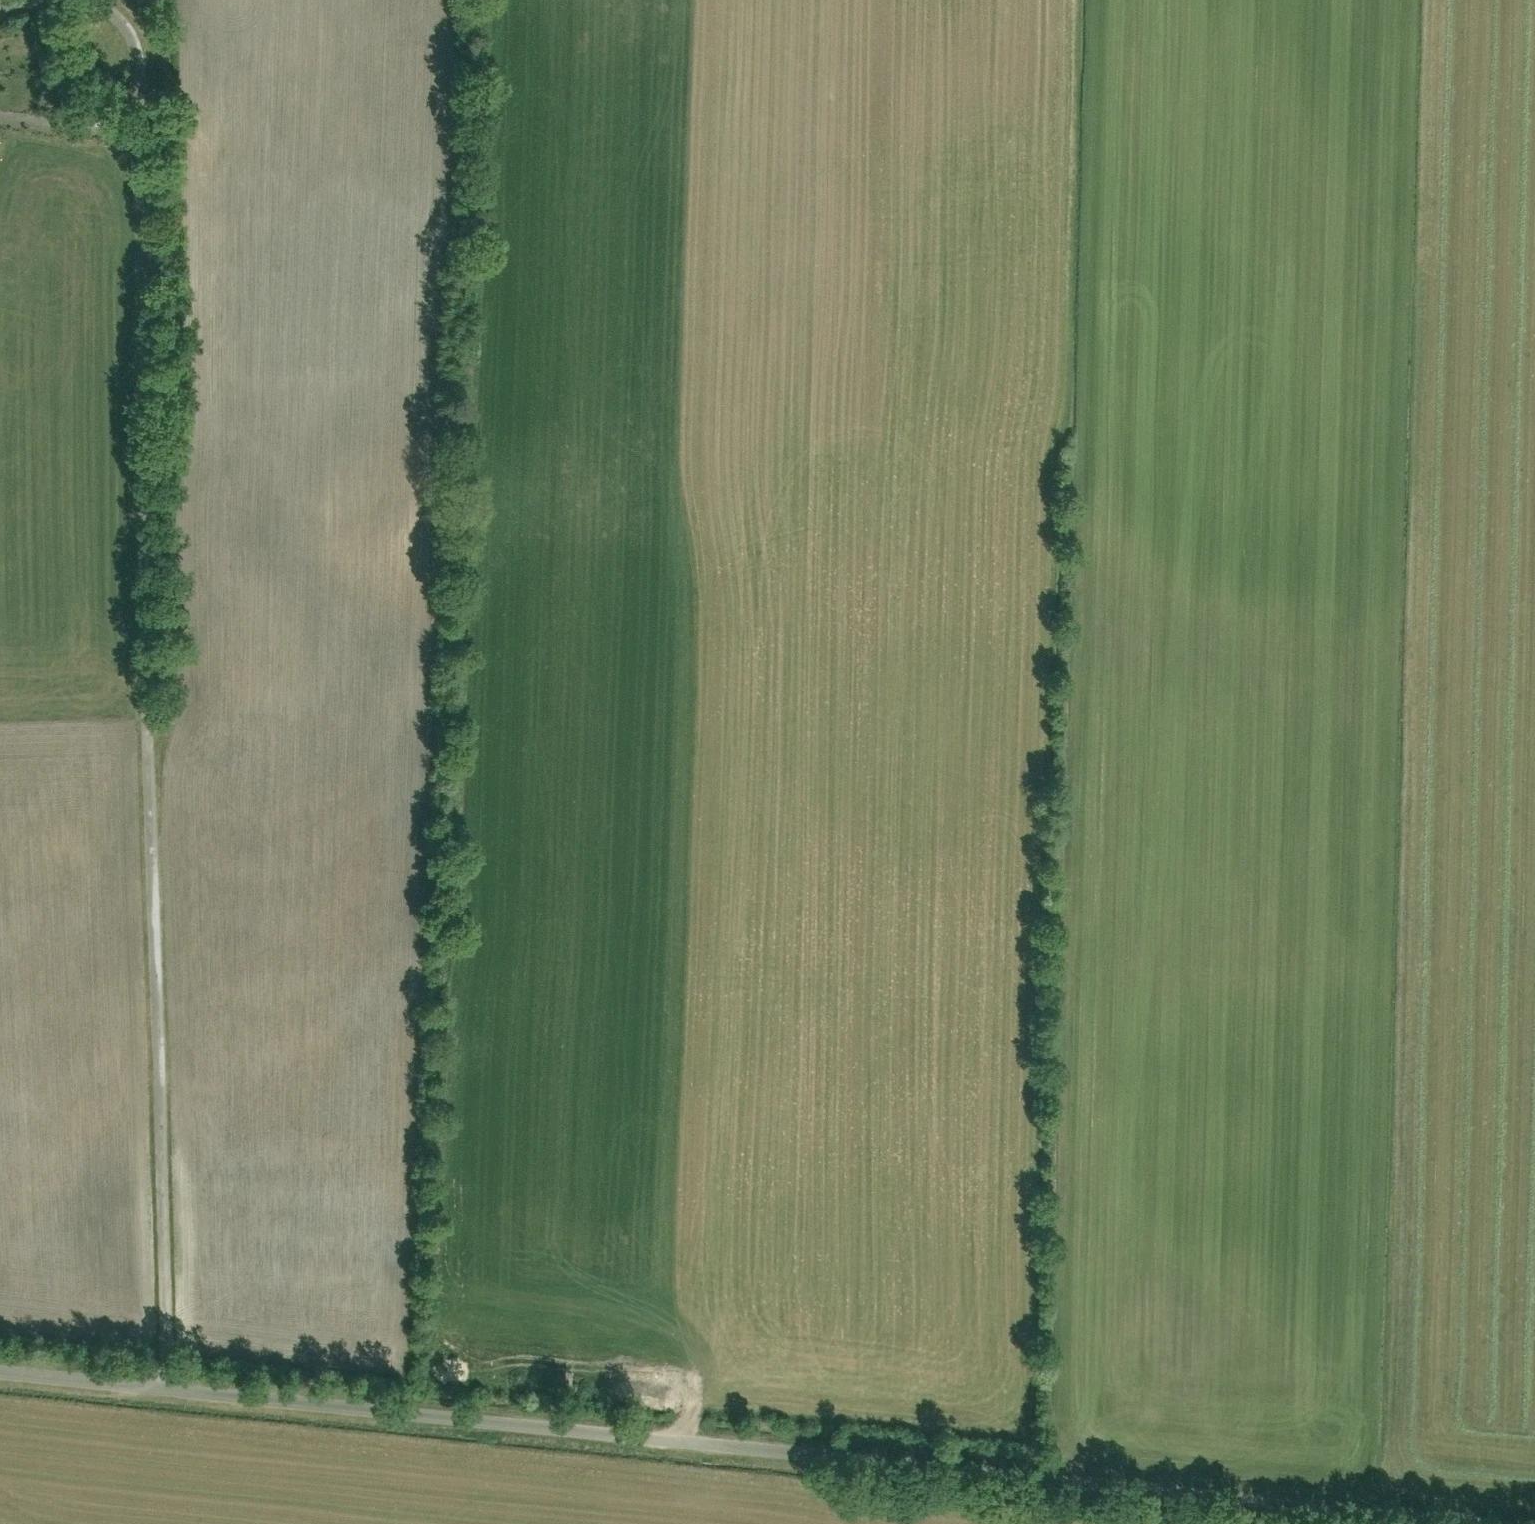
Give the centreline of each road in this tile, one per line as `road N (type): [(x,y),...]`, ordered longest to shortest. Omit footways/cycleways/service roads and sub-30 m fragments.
road 1 (unclassified): [(1501,1523),(0,1371)]

